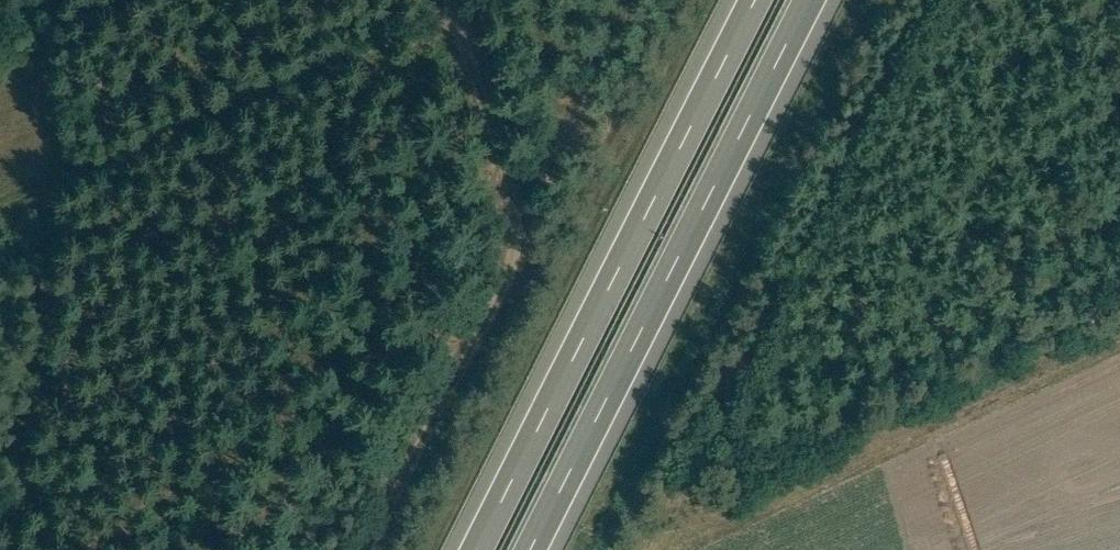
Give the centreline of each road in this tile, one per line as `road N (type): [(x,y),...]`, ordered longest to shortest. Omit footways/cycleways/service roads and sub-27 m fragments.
road 1 (motorway): [(530,549),(810,0)]
road 2 (motorway): [(757,0),(478,549)]
road 3 (track): [(383,549),(530,243),(468,0)]
road 4 (unclassified): [(1119,367),(743,549)]

